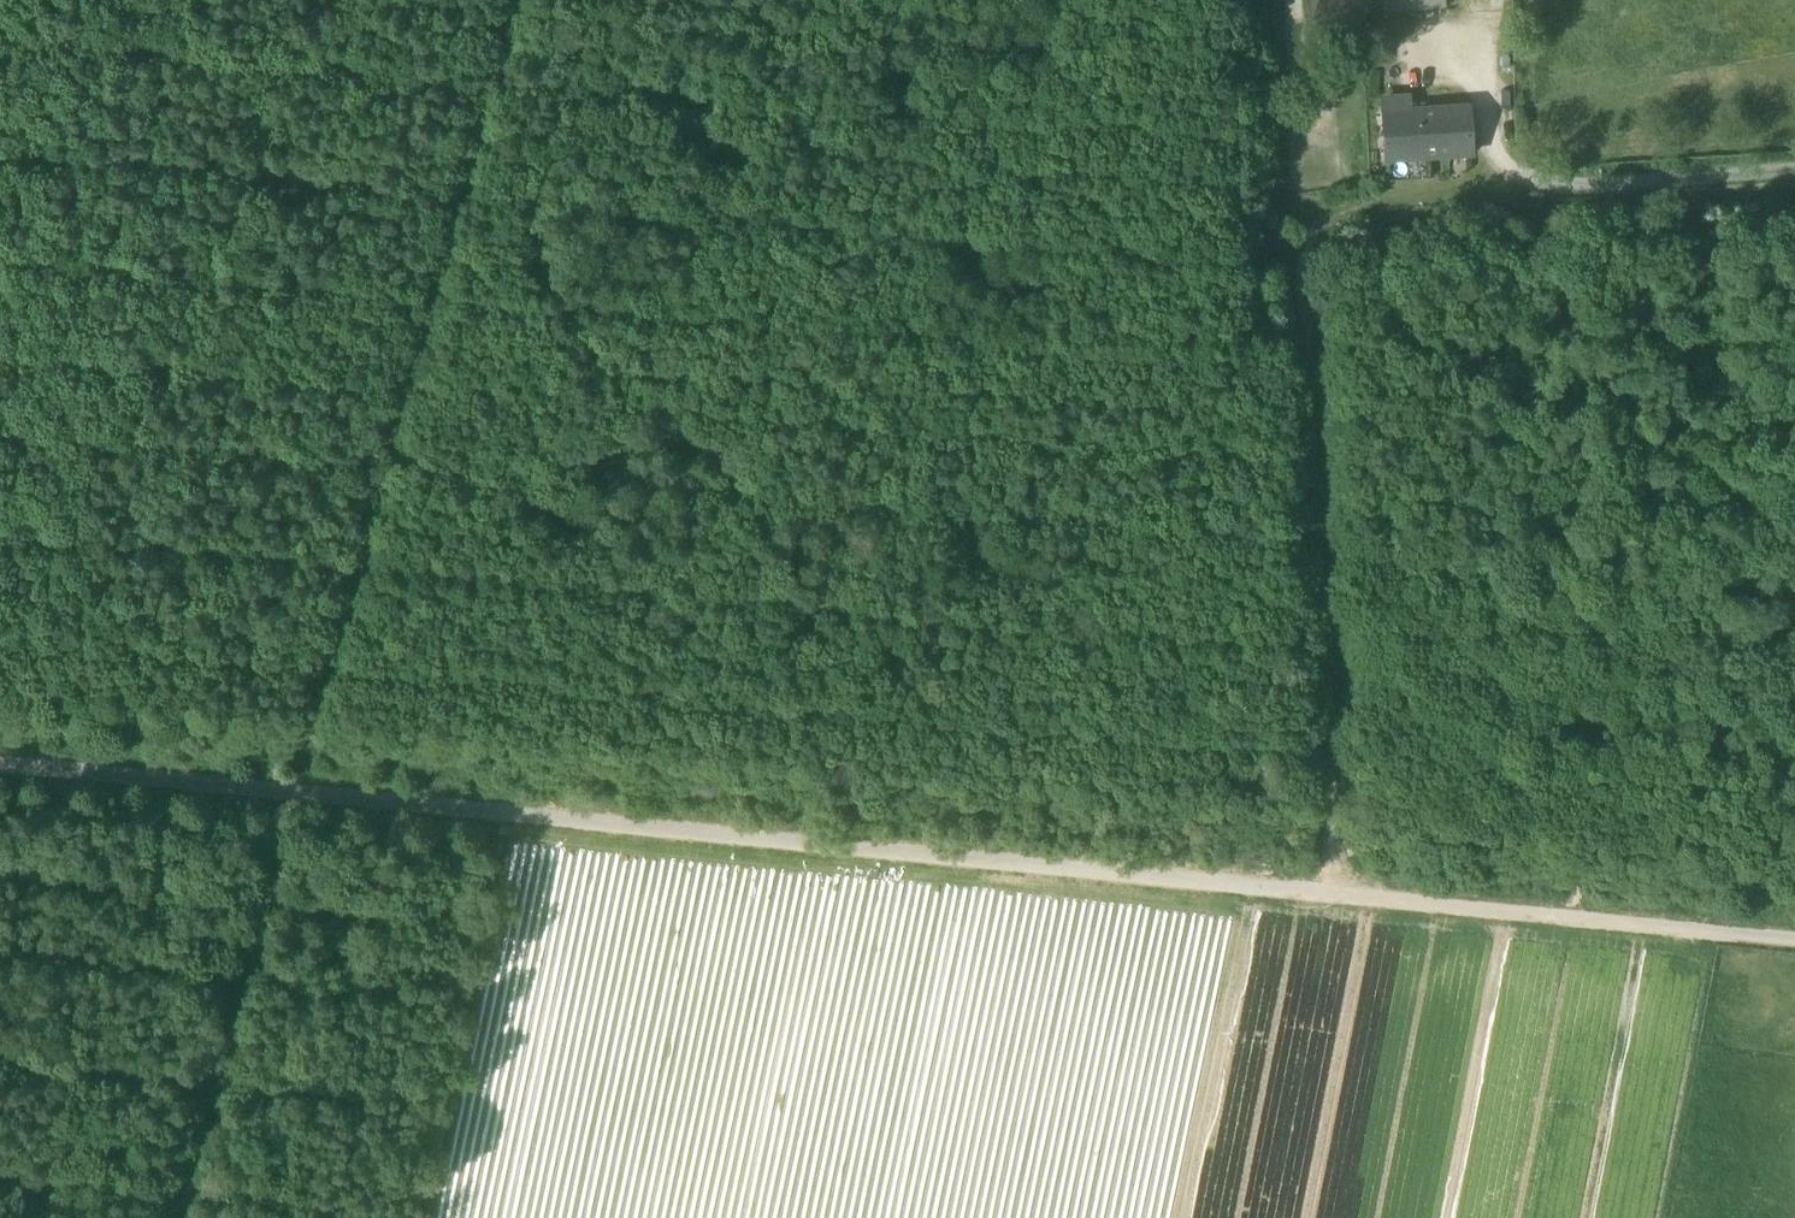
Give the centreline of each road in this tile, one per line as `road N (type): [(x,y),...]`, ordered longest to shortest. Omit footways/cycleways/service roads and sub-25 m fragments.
road 1 (track): [(0,765),(1794,943)]
road 2 (track): [(1327,896),(1304,250),(1326,206)]

